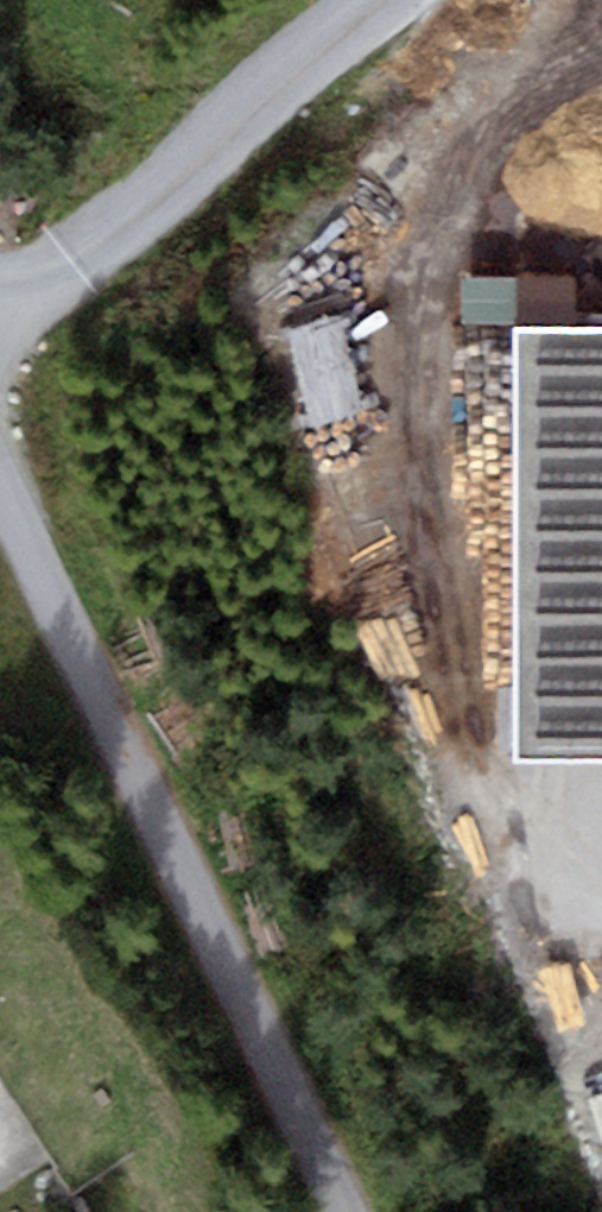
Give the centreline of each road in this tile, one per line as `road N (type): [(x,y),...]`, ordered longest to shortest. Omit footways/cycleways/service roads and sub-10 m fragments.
road 1 (track): [(601,901),(463,751),(408,312),(601,95)]
road 2 (unclassified): [(0,464),(349,1211)]
road 3 (track): [(0,299),(129,221),(383,0)]

